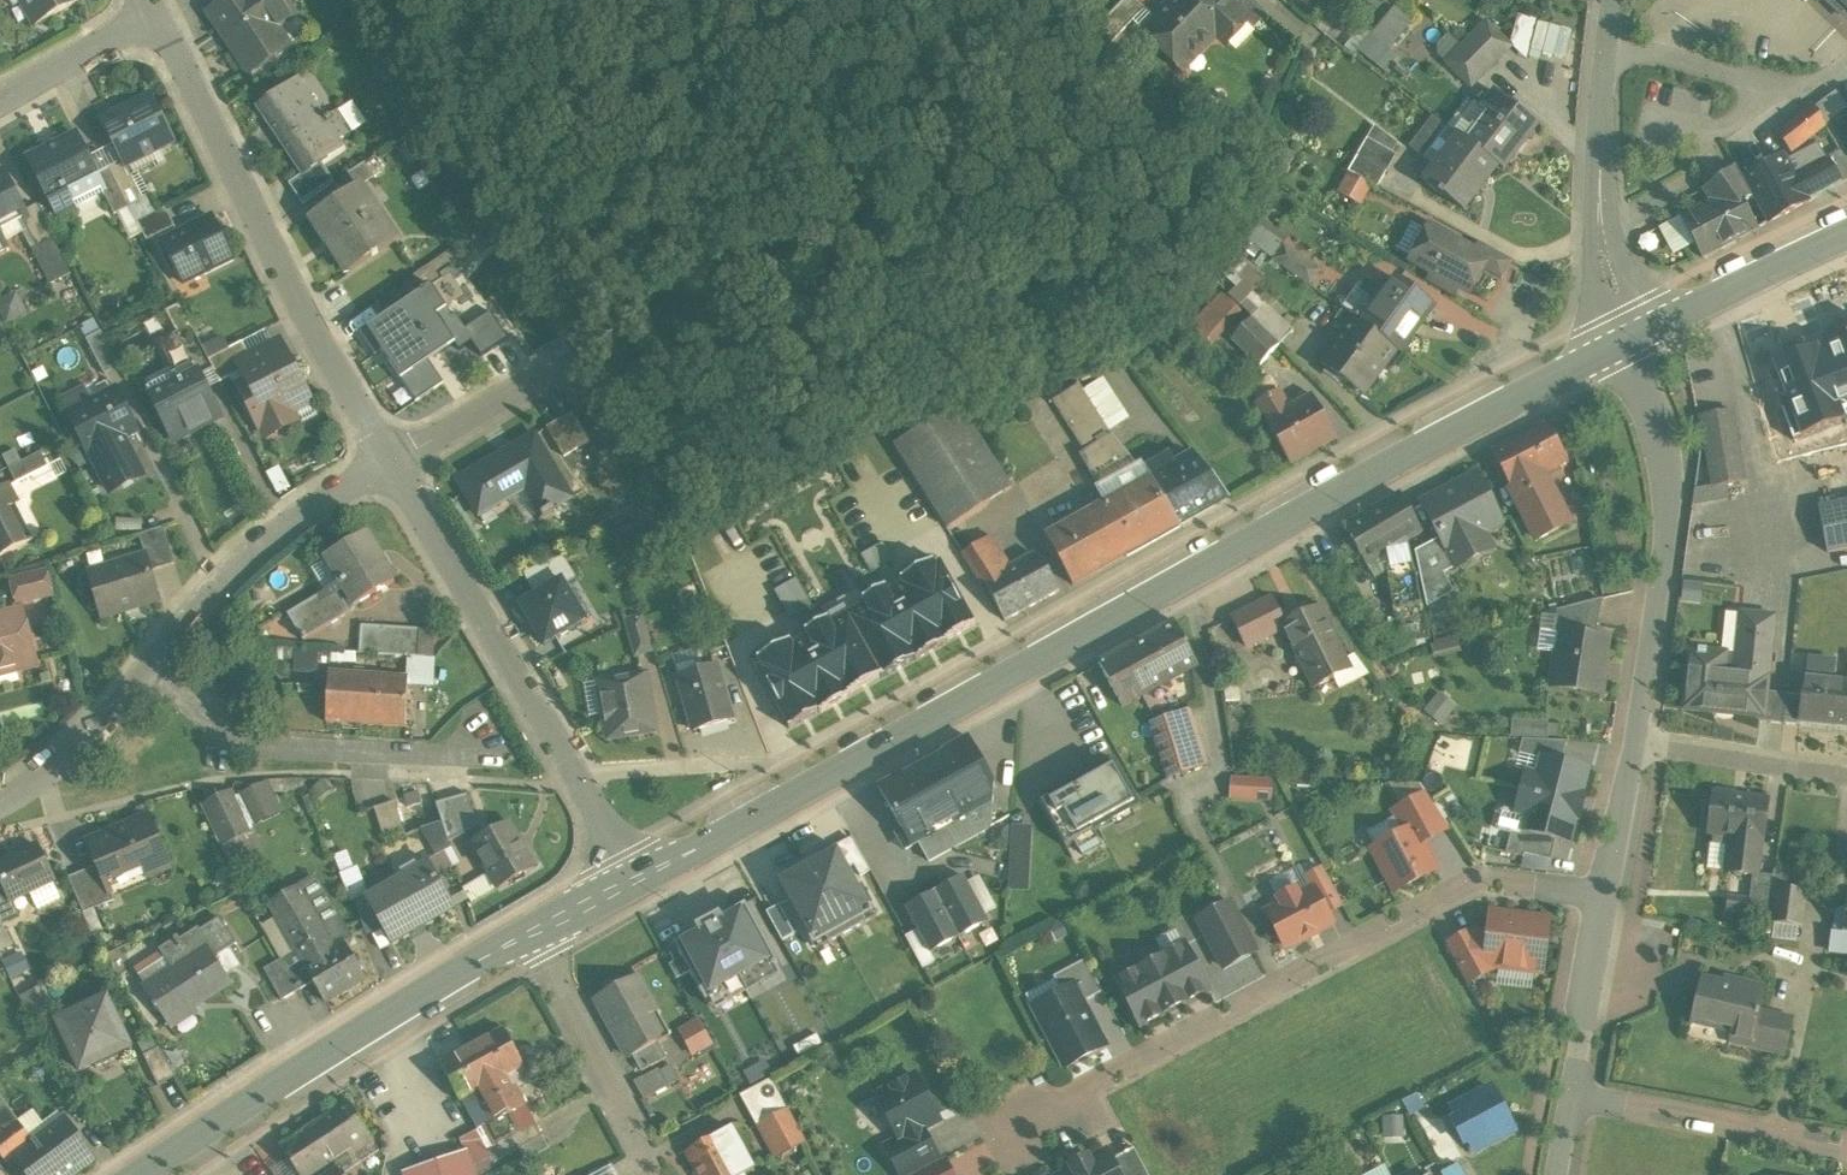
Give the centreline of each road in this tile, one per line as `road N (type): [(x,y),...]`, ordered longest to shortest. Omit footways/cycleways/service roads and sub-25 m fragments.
road 1 (secondary): [(1613,352),(635,880)]
road 2 (residential): [(1035,1118),(1482,879),(1605,897)]
road 3 (residential): [(390,463),(155,15)]
road 4 (residential): [(635,880),(390,463)]
road 5 (secondary): [(530,932),(138,1174)]
road 6 (residential): [(1633,749),(1666,544),(1666,493),(1651,430),(1613,352)]
road 7 (residential): [(143,671),(247,740),(484,767)]
road 8 (residential): [(143,671),(216,585),(294,522),(390,463)]
road 9 (residential): [(1609,49),(1594,211),(1613,352)]
road 10 (residential): [(1846,1151),(1569,1099)]
road 11 (residential): [(530,932),(659,1174)]
road 12 (secondary): [(1846,235),(1613,352)]
road 13 (residential): [(1609,49),(1787,87),(1827,86),(1846,70)]
road 14 (residential): [(390,463),(598,346)]
road 15 (residential): [(1633,749),(1846,775)]
road 16 (residential): [(1569,1099),(1605,897)]
road 17 (residential): [(0,801),(81,744),(143,671)]
road 18 (residential): [(155,15),(0,104)]
road 19 (residential): [(1605,897),(1633,749)]

